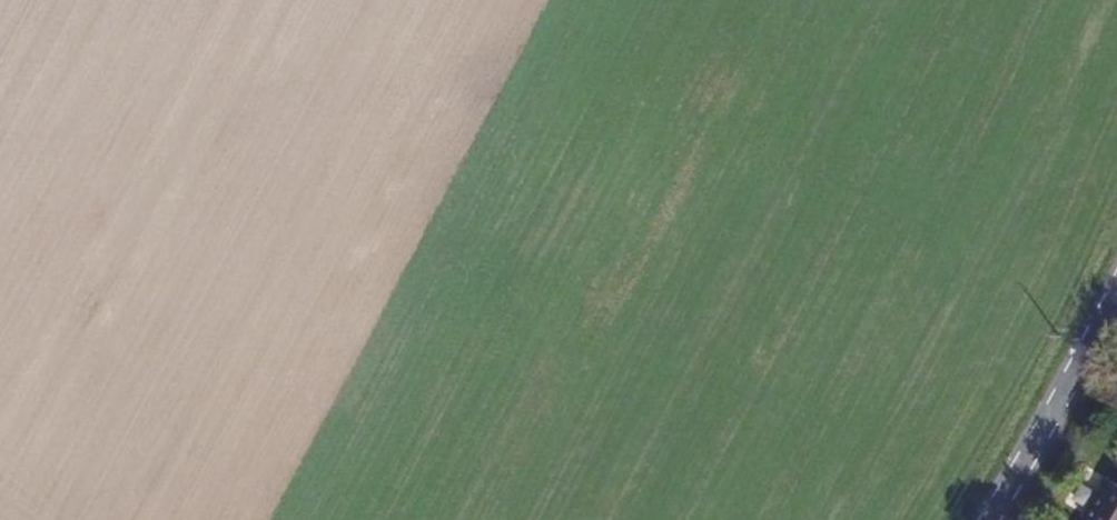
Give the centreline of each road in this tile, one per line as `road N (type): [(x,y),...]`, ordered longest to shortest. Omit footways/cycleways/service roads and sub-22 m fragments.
road 1 (tertiary): [(1116,281),(985,519)]

